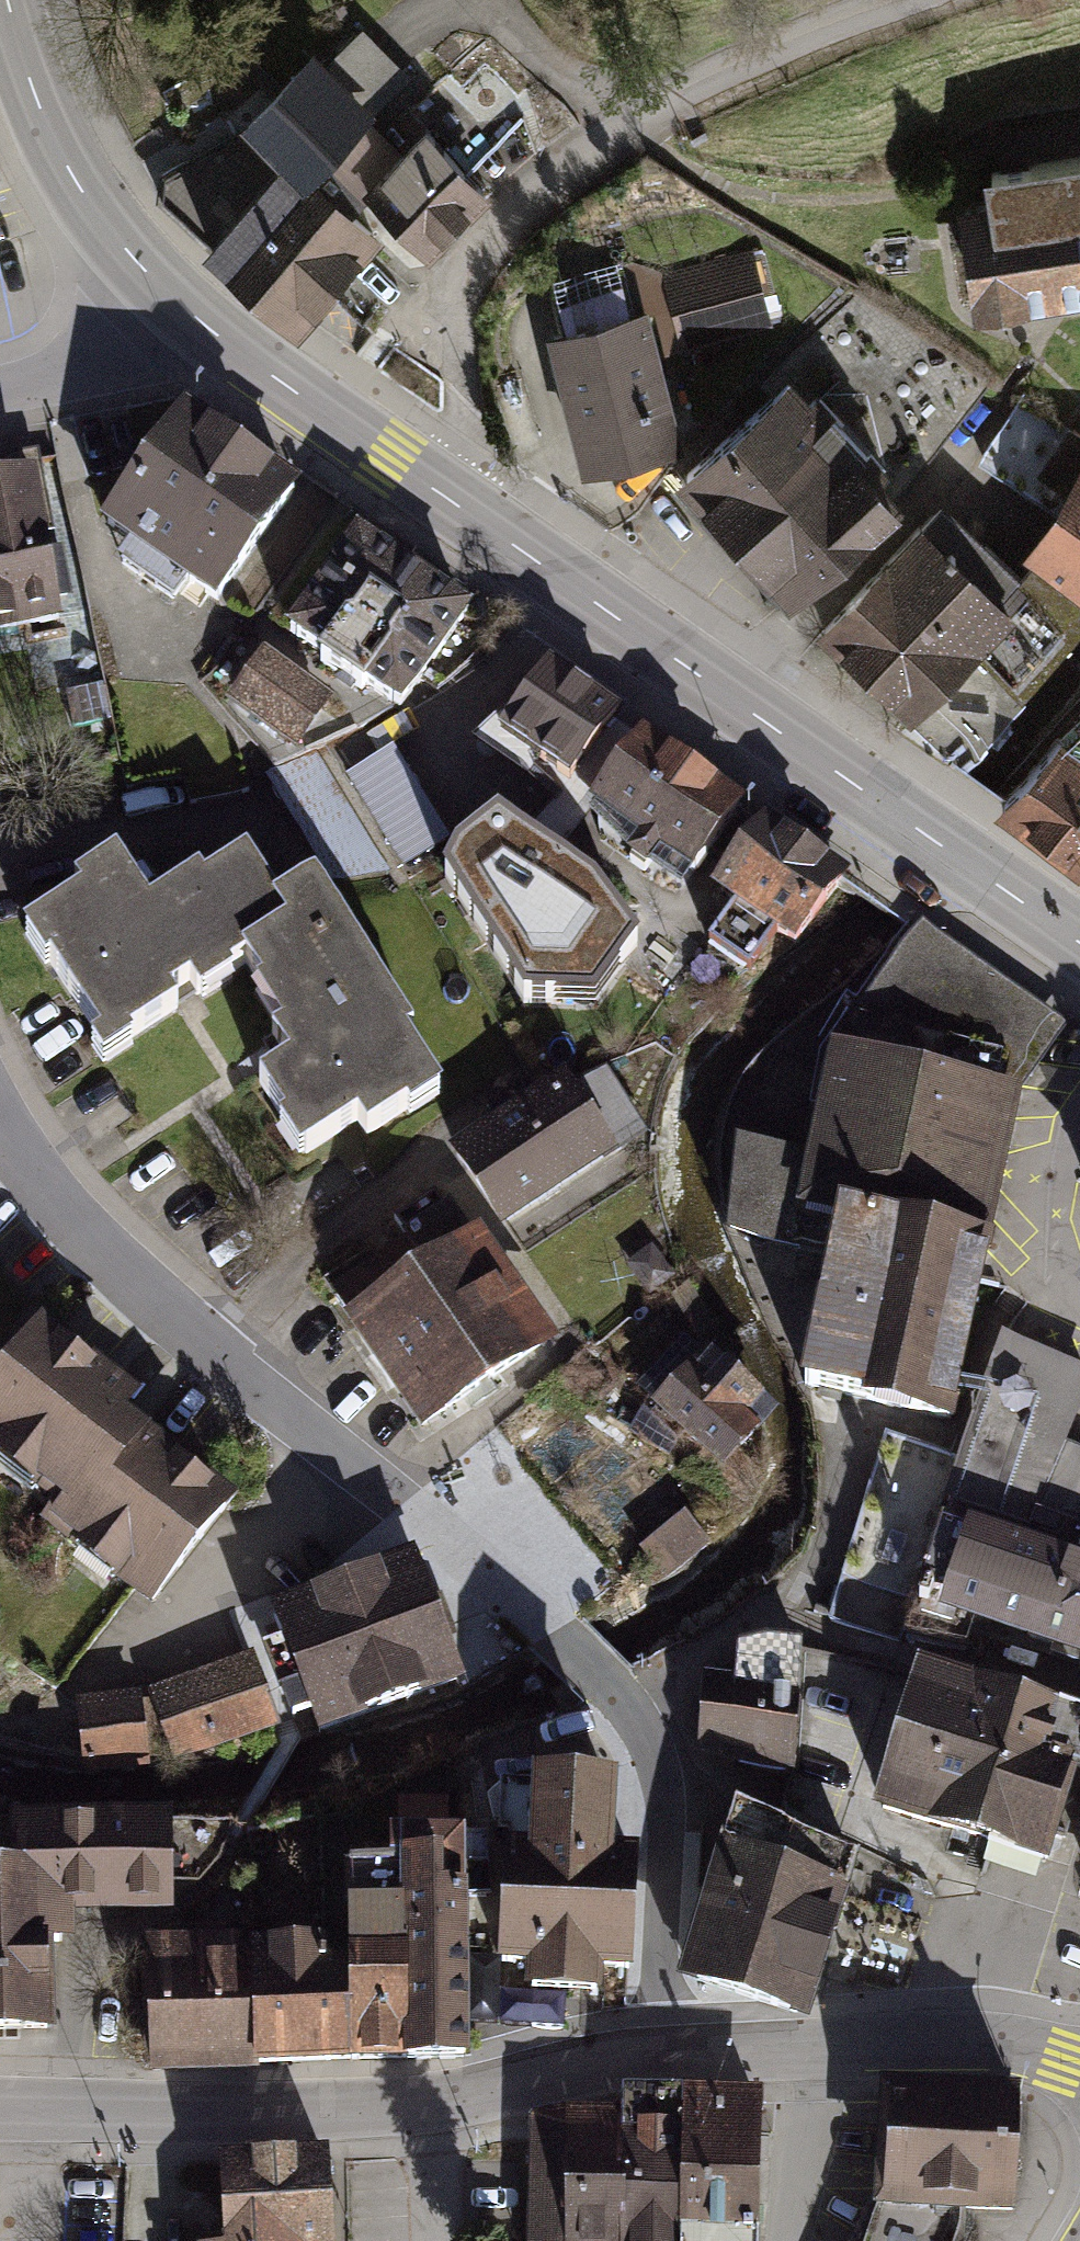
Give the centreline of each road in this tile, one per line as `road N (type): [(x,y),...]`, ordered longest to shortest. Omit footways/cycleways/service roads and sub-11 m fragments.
road 1 (residential): [(666,2056),(682,1848),(638,1725),(522,1603),(91,1249),(0,1114)]
road 2 (primary): [(1079,944),(168,301)]
road 3 (residential): [(948,0),(714,80),(628,125),(558,176),(432,311)]
road 4 (tertiary): [(0,2107),(343,2114),(429,2108)]
road 5 (primary): [(168,301),(91,209),(61,153),(9,0)]
road 6 (tertiary): [(822,2045),(1008,2047),(1079,2069)]
road 7 (tertiary): [(429,2108),(582,2065),(666,2056)]
road 8 (residential): [(822,2045),(785,2240)]
road 9 (residential): [(0,390),(81,373),(168,301)]
road 10 (residential): [(1079,1298),(1047,1264),(1079,1140)]
road 11 (tertiary): [(666,2056),(822,2045)]
road 12 (residential): [(429,2108),(434,2240)]

